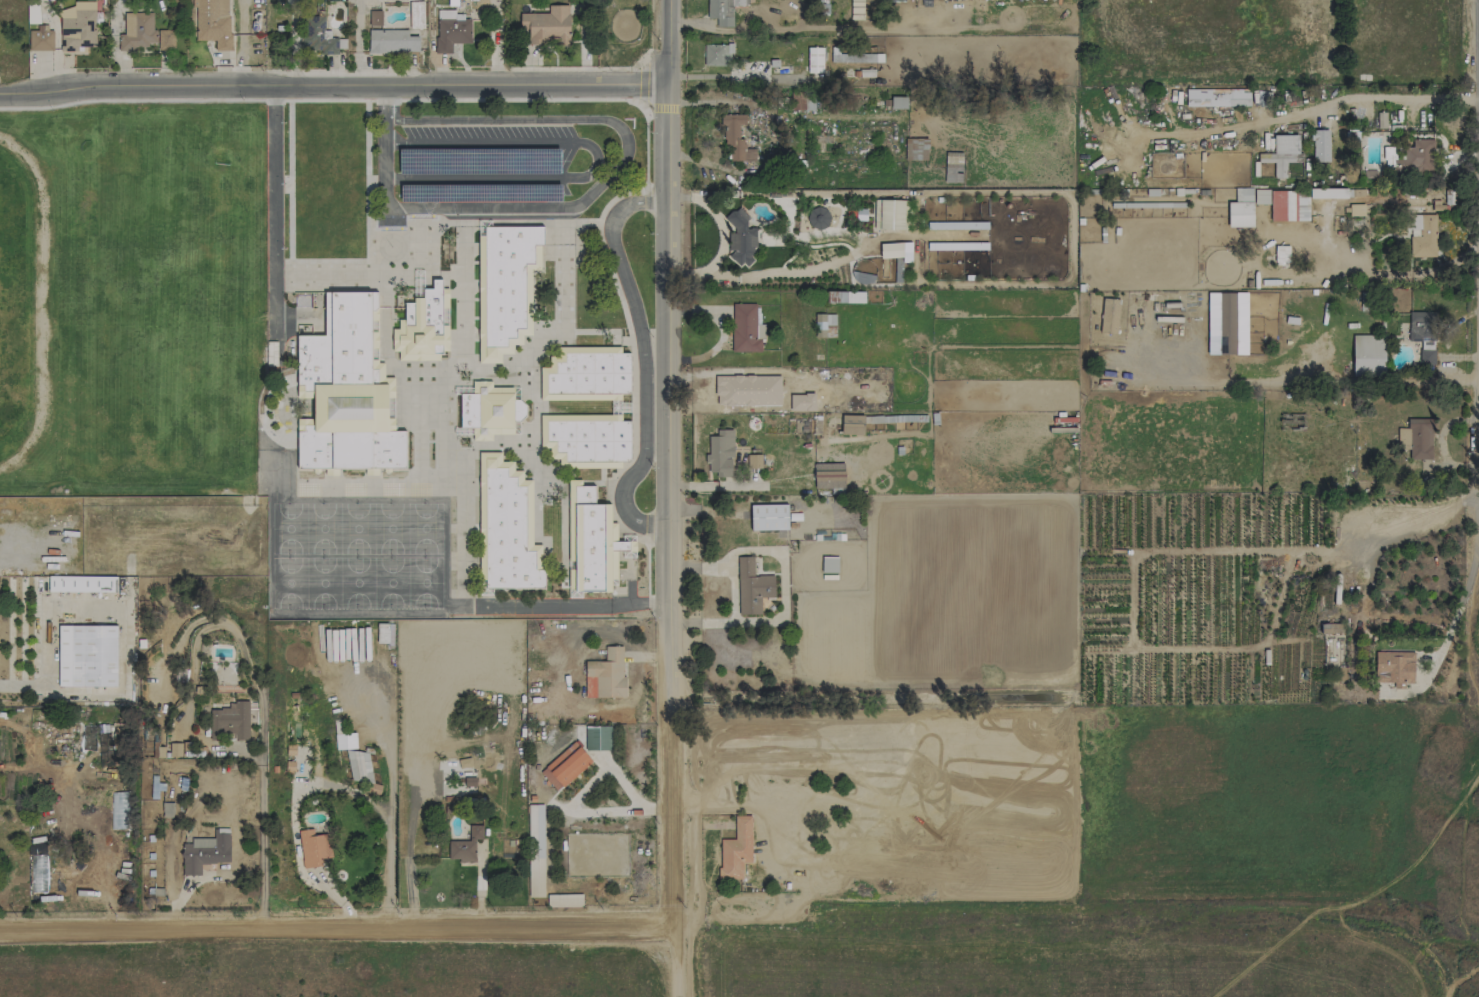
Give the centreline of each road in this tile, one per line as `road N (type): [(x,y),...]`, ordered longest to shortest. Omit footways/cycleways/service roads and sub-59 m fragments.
road 1 (residential): [(667,0),(675,715)]
road 2 (residential): [(0,931),(677,925)]
road 3 (residential): [(667,86),(0,90)]
road 4 (residential): [(675,715),(676,996)]

